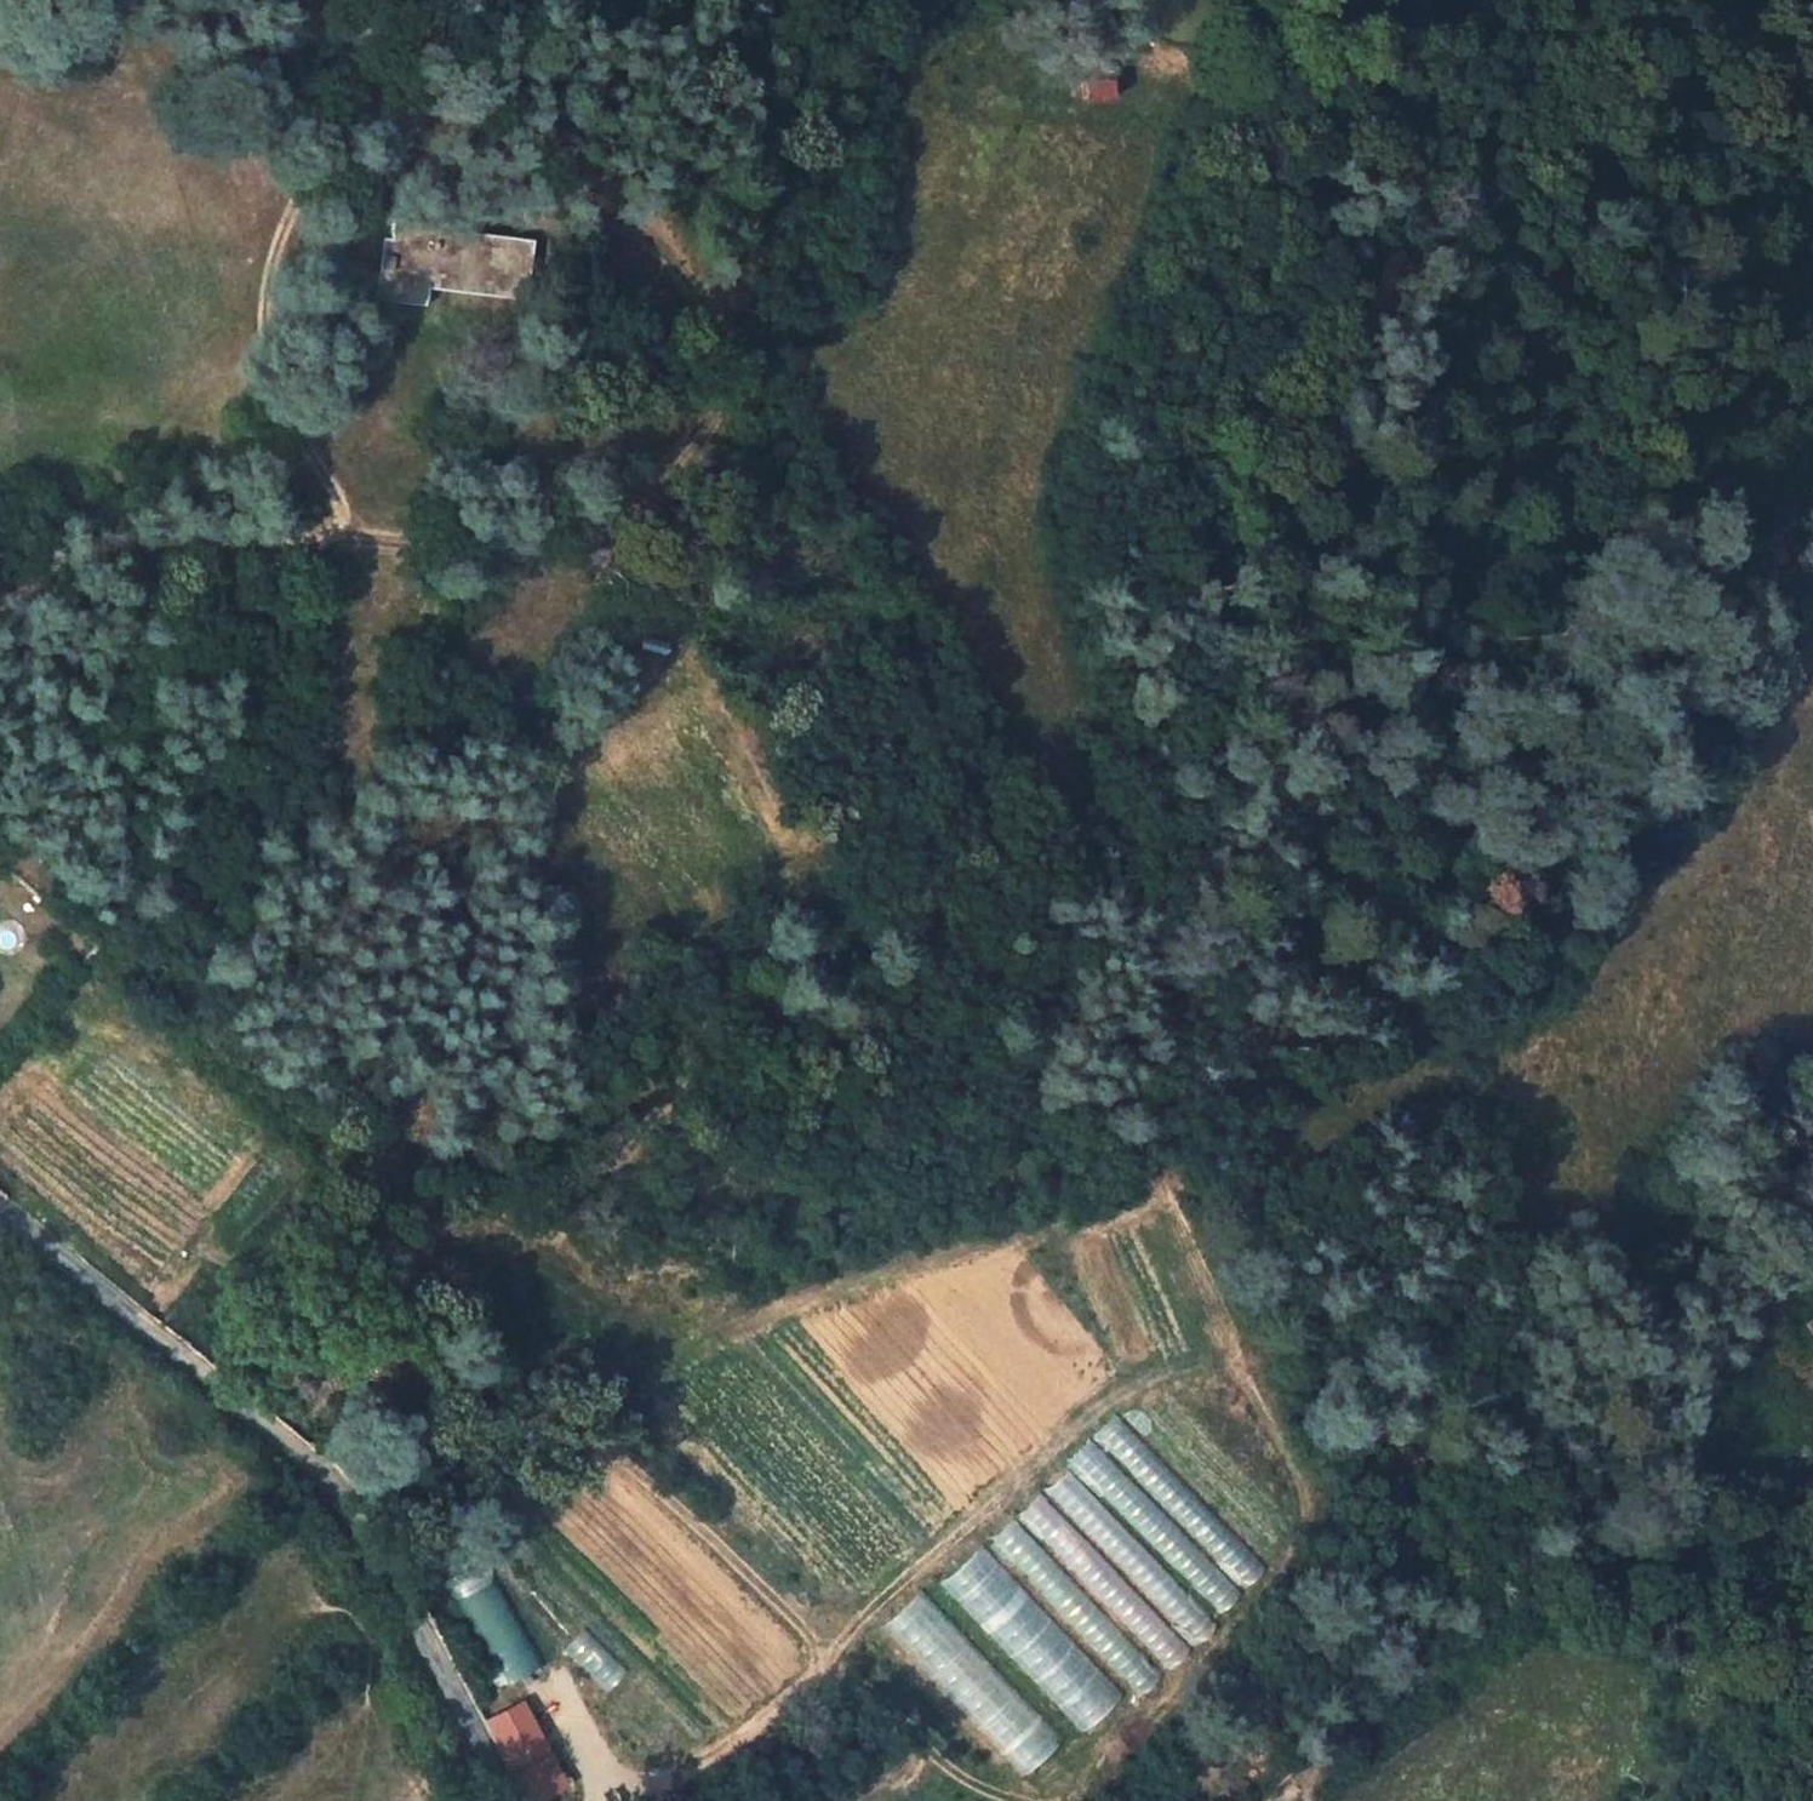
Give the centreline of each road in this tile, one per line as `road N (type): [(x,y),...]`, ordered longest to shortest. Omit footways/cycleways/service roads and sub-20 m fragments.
road 1 (unclassified): [(0,1214),(244,1395),(351,1515),(498,1800)]

